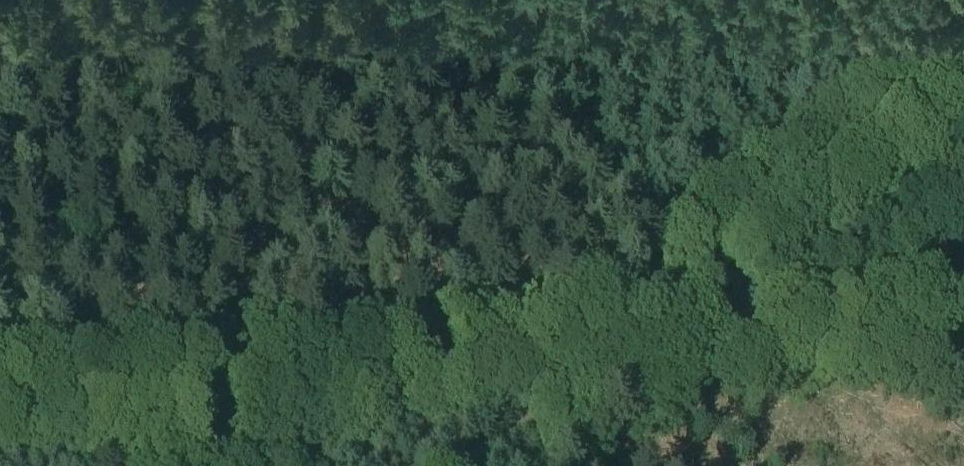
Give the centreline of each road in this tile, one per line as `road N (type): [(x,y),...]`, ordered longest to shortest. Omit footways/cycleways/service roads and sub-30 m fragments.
road 1 (track): [(0,423),(577,385)]
road 2 (track): [(394,0),(682,302)]
road 3 (track): [(963,352),(577,385)]

